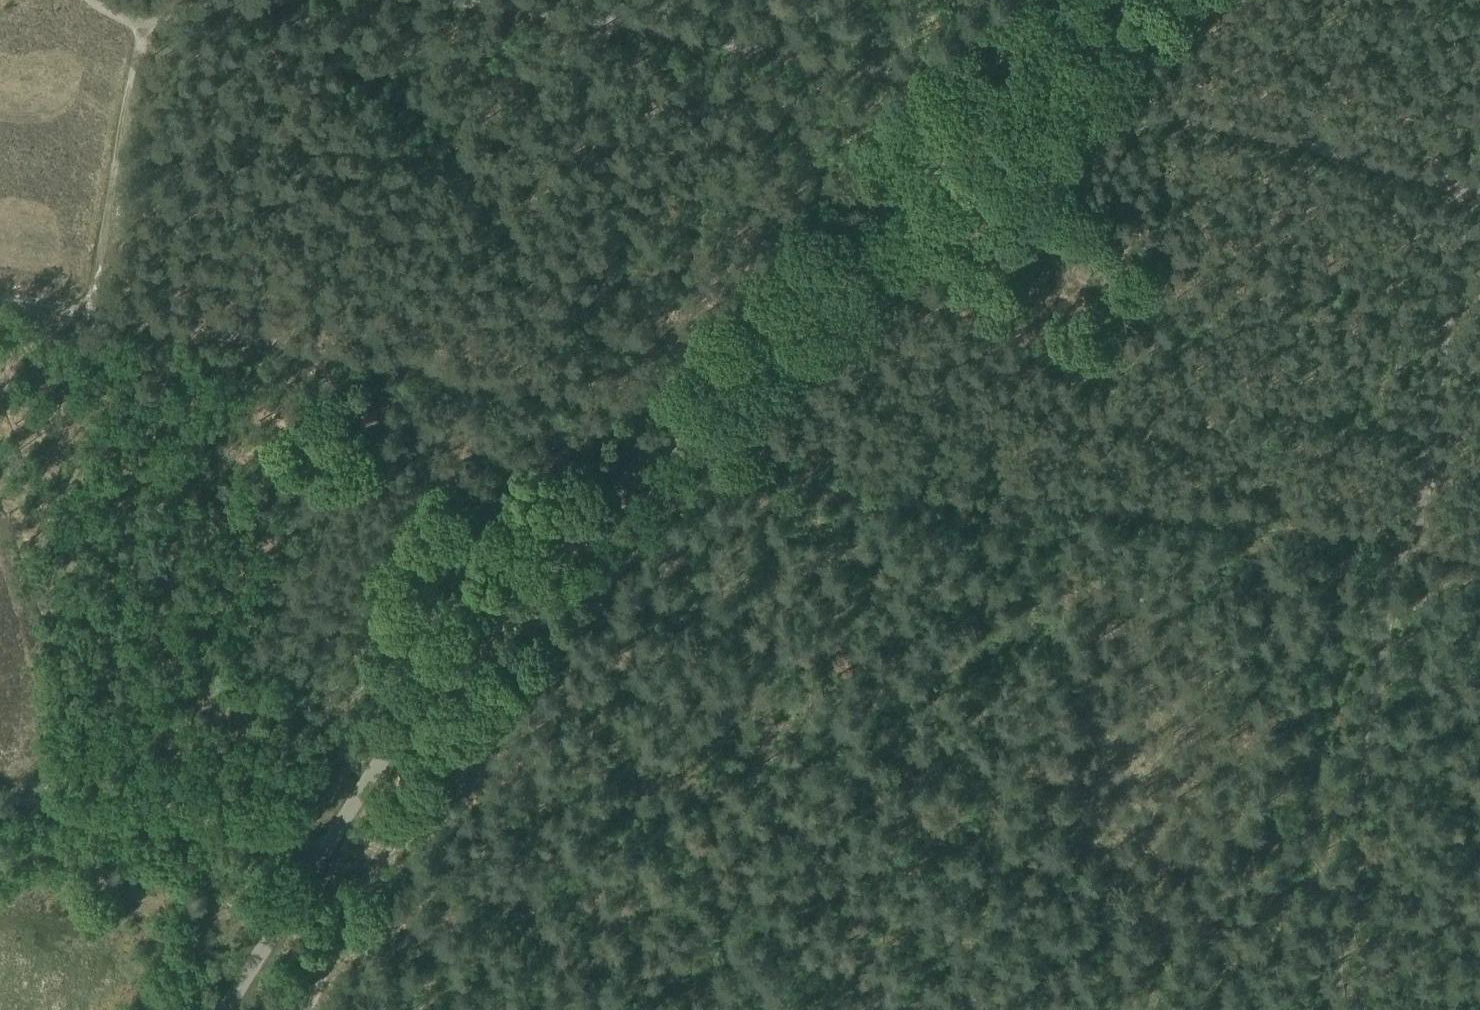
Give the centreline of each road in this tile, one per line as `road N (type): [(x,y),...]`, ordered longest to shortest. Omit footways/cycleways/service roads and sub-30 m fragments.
road 1 (track): [(1466,188),(1025,84),(984,99),(795,51),(584,19),(472,6),(292,7),(147,22),(107,0)]
road 2 (unclassified): [(226,1009),(391,746),(467,654),(934,160),(1111,0)]
road 3 (track): [(1466,188),(1323,1009)]
road 4 (track): [(690,419),(704,441),(691,472),(493,734),(372,870),(305,1009)]
road 5 (track): [(690,419),(642,402),(90,313),(0,291)]
road 6 (track): [(0,800),(289,840),(322,856),(338,888),(360,898)]
road 7 (track): [(147,22),(90,313)]

